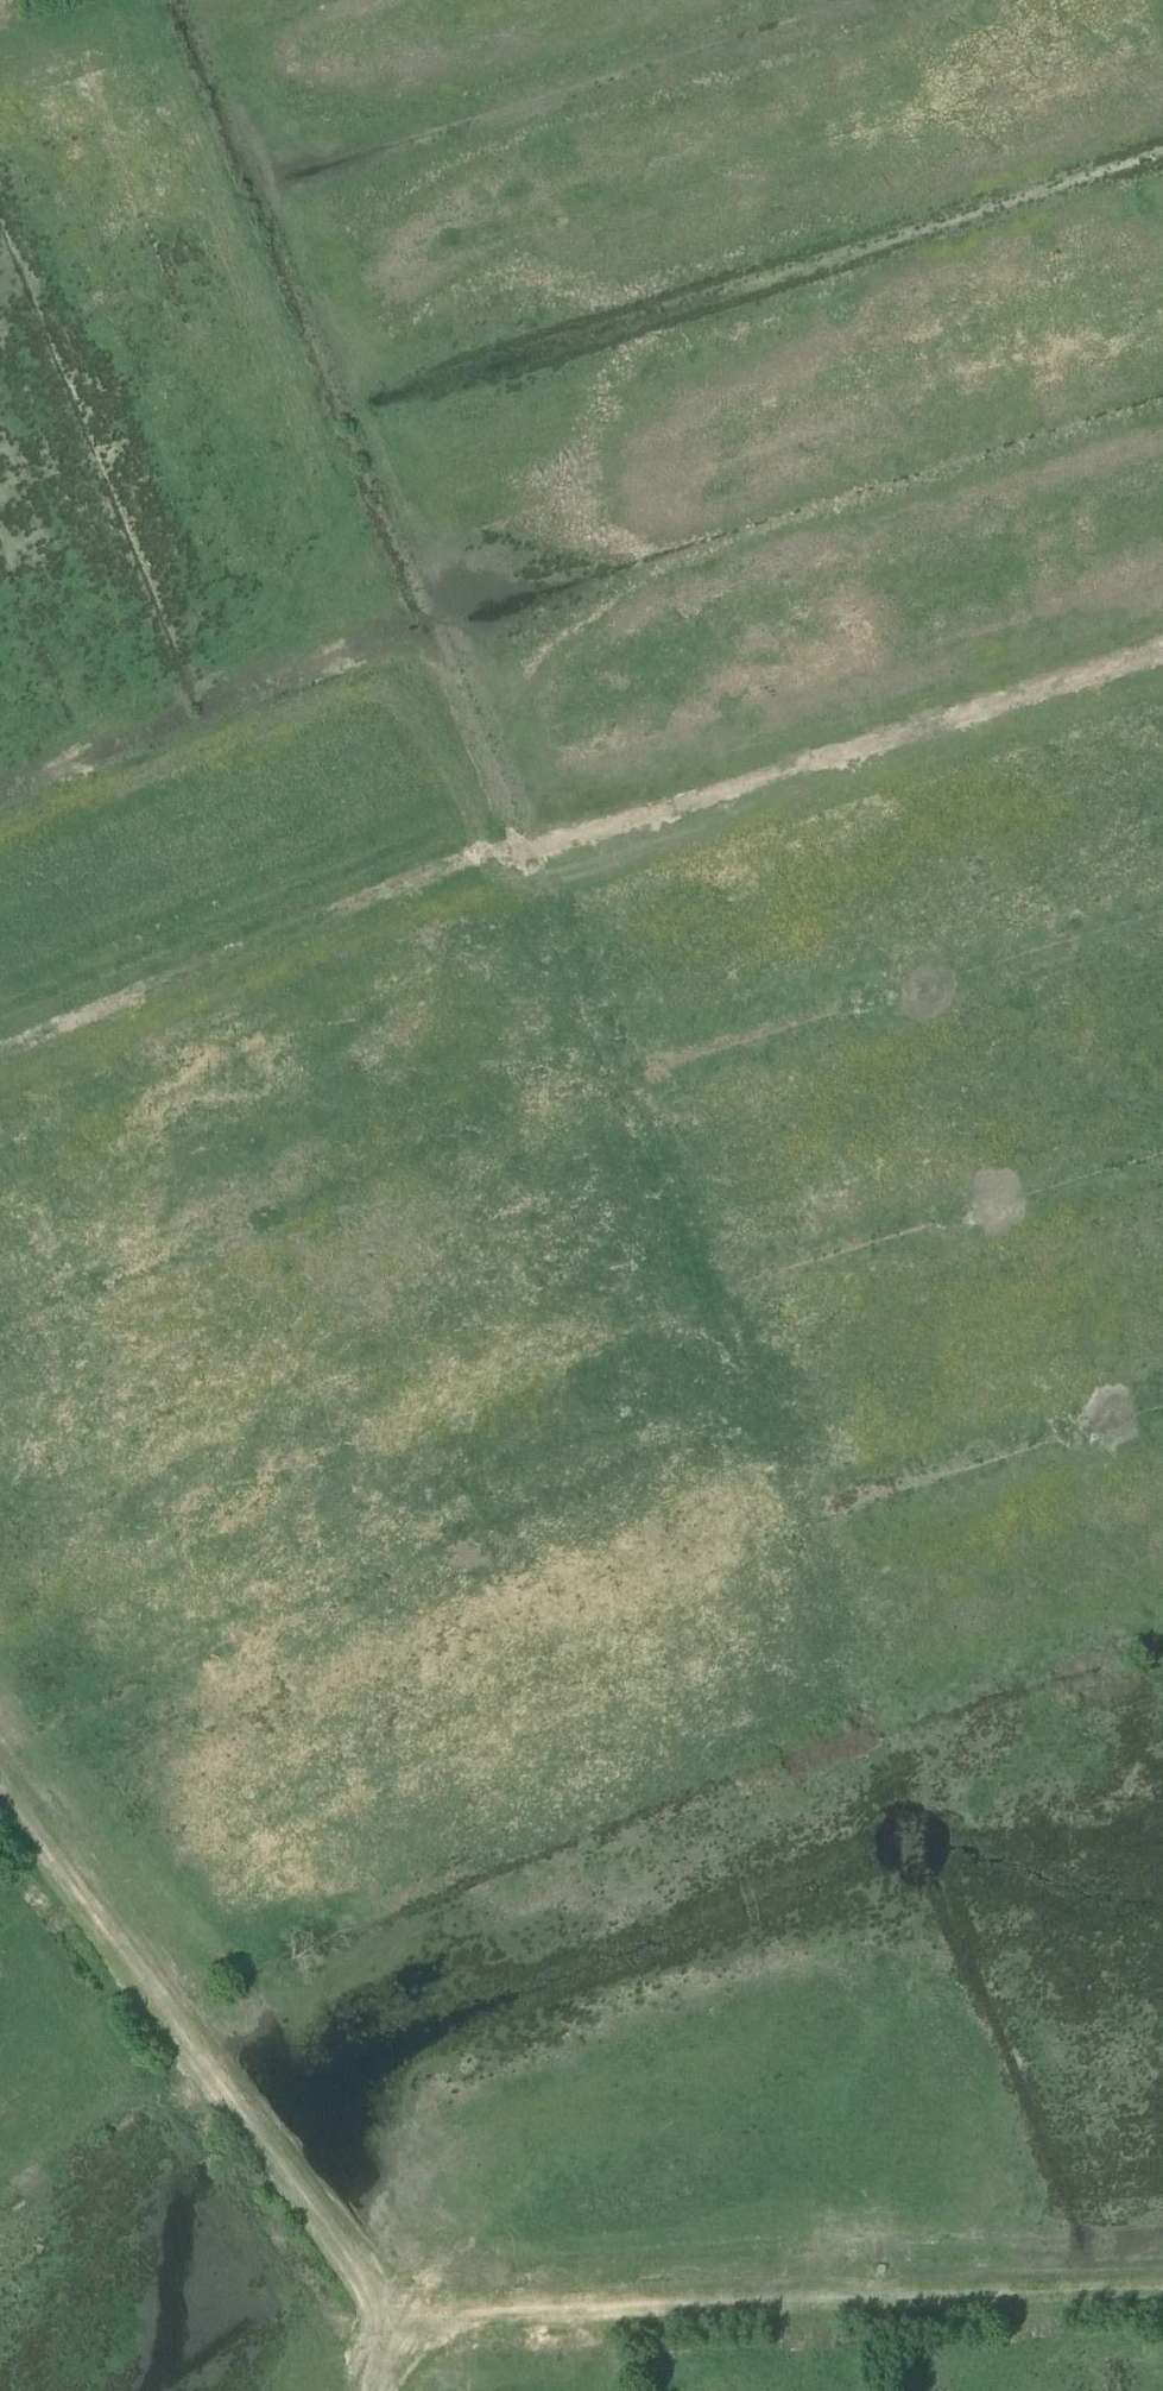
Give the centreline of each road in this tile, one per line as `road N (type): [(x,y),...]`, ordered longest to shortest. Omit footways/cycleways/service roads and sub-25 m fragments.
road 1 (track): [(1162,2295),(375,2321)]
road 2 (track): [(375,2321),(0,1806)]

